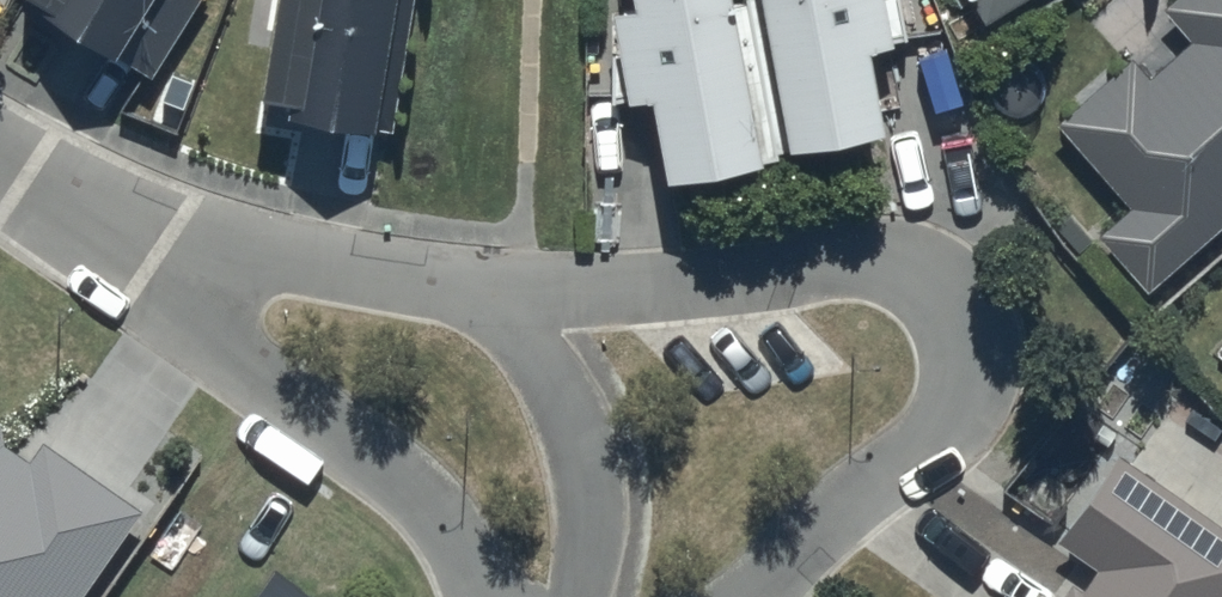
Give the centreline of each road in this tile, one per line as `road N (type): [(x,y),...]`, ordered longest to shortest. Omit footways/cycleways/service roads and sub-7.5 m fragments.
road 1 (residential): [(488,296),(881,262),(932,277),(956,296),(971,328),(972,364),(959,401),(918,454),(836,511),(748,596)]
road 2 (residential): [(477,596),(473,575),(428,508),(369,454),(248,373),(155,259)]
road 3 (residential): [(155,259),(285,260),(488,296)]
road 4 (residential): [(488,296),(559,399),(588,486),(594,550),(581,596)]
road 5 (residential): [(0,166),(155,259)]

